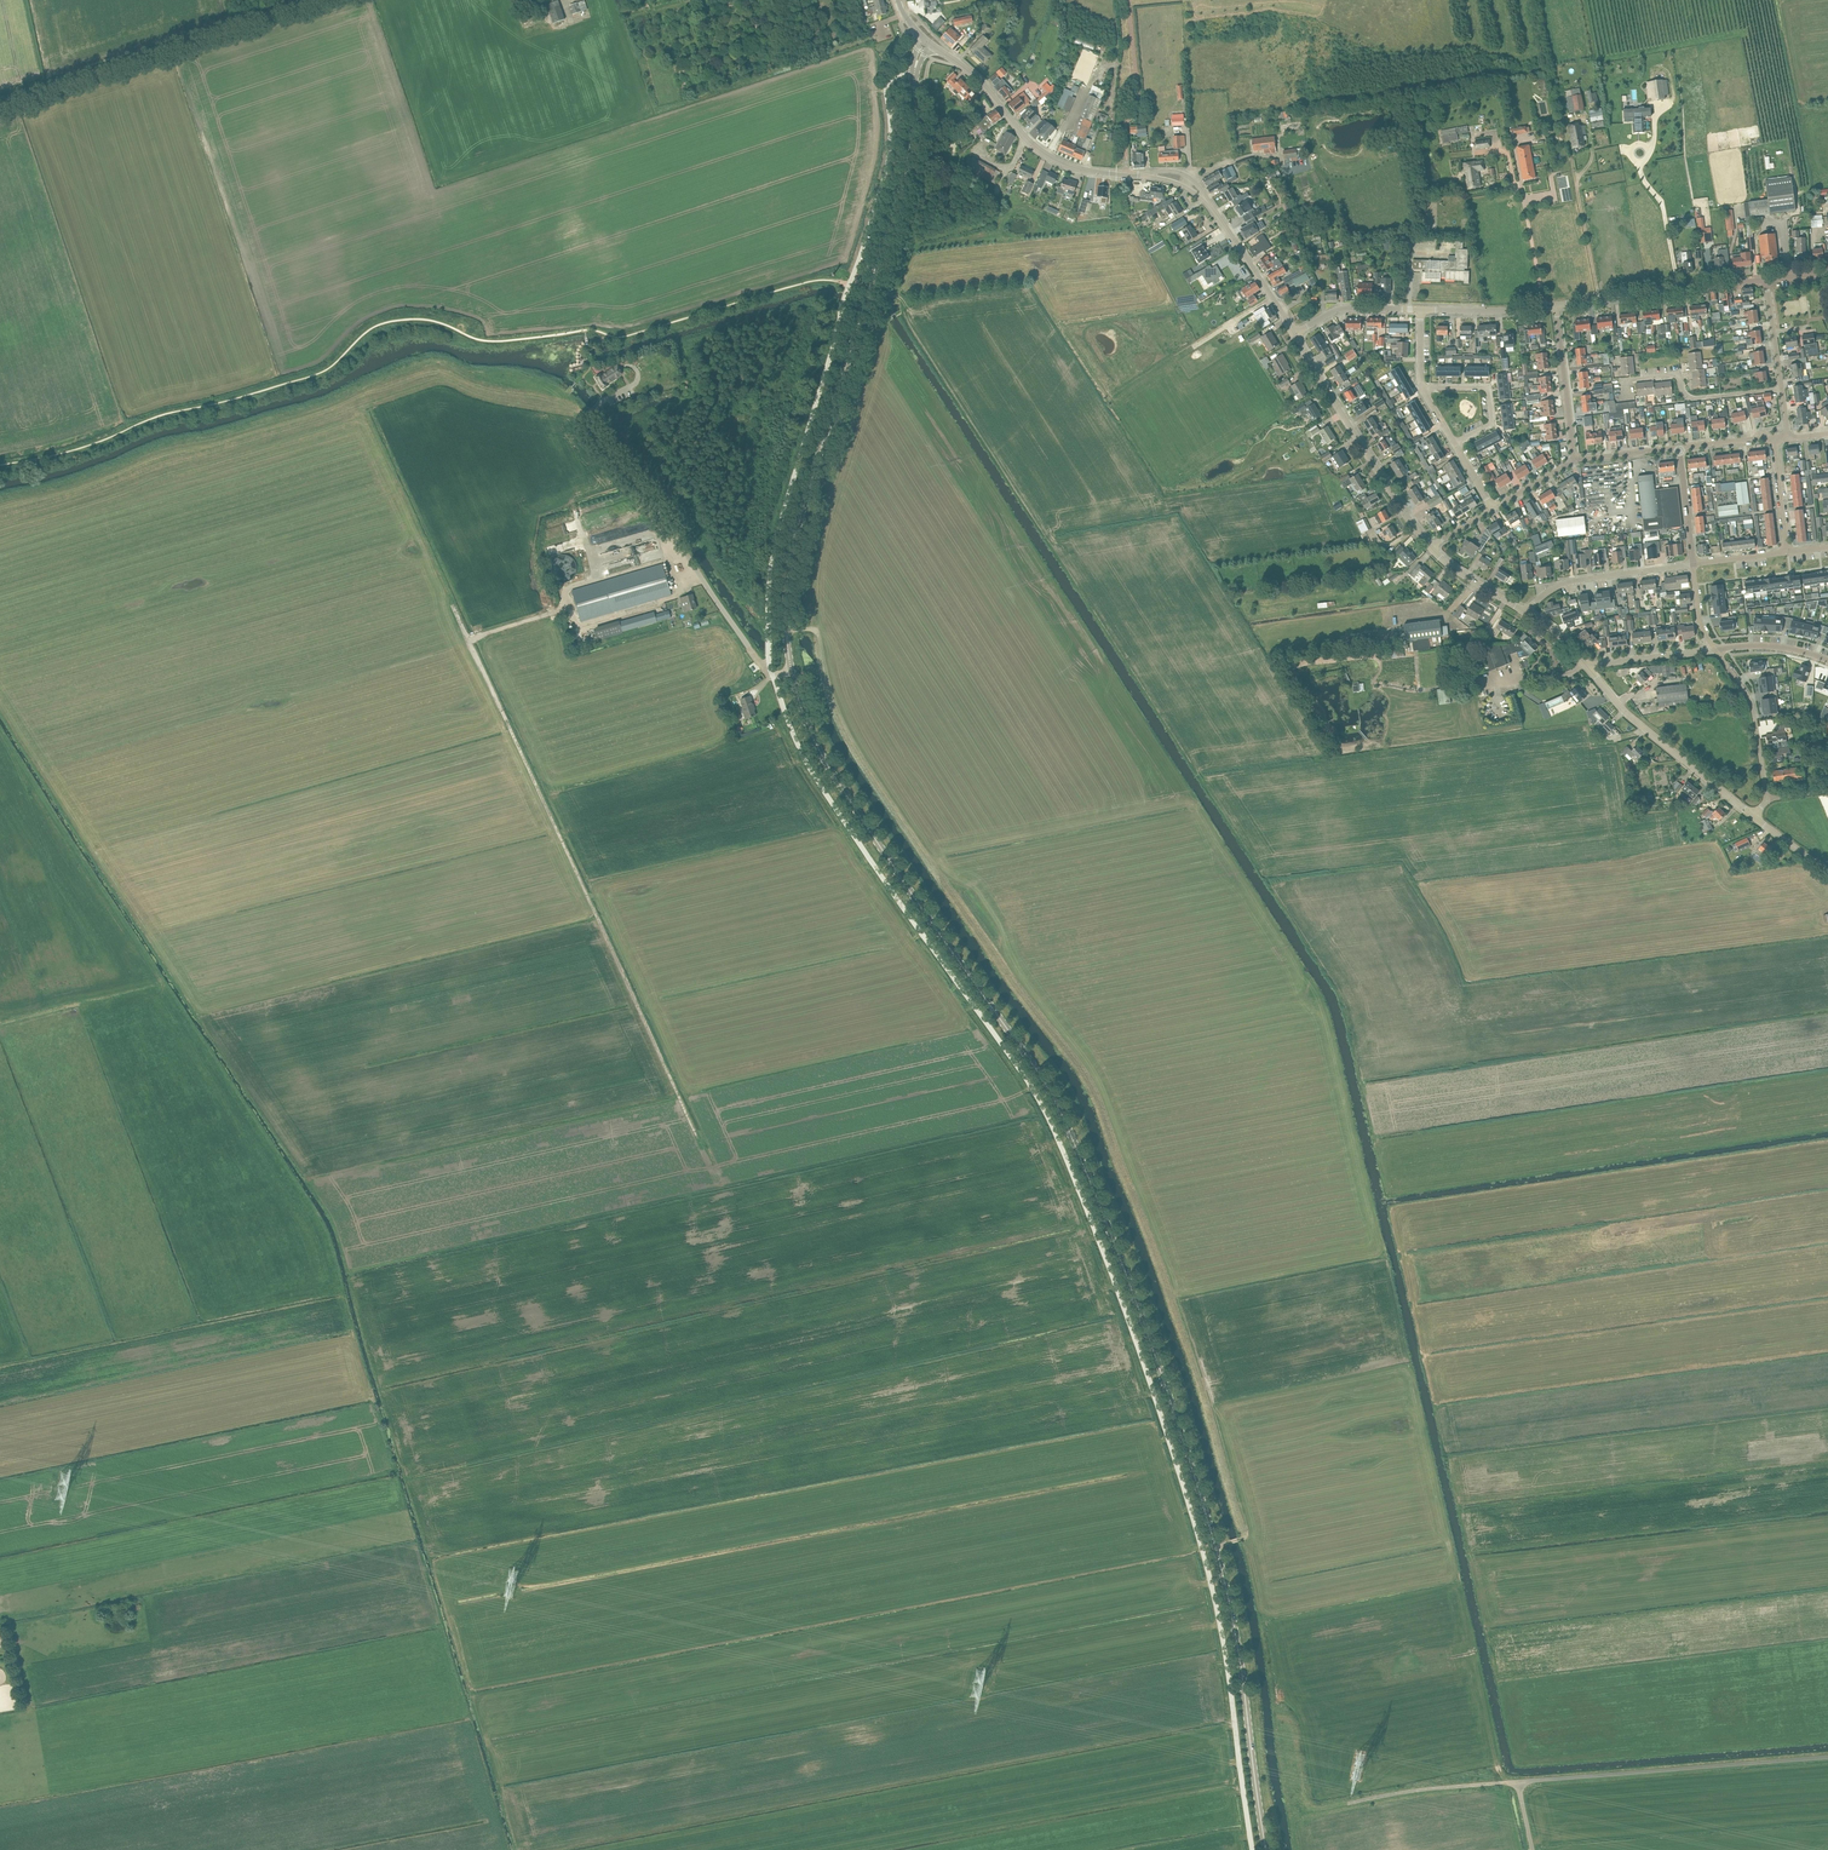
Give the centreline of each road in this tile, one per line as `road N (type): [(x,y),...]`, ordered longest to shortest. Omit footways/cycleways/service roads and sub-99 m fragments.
road 1 (tertiary): [(1267,1849),(1225,1584),(1110,1232),(1054,1099),(828,767),(792,671)]
road 2 (unclassified): [(1252,1849),(1208,1571),(1084,1203),(1029,1082),(808,766),(773,675)]
road 3 (unclassified): [(773,675),(766,574),(775,521),(885,173),(888,88),(914,77)]
road 4 (tertiary): [(792,671),(790,564),(905,166),(914,77)]
road 5 (unclassified): [(1533,1849),(1517,1782),(1827,1756)]
road 6 (unclassified): [(0,106),(316,0)]
road 7 (track): [(786,631),(816,630),(842,722),(944,872)]
road 8 (tertiary): [(1145,174),(1078,169),(1047,156),(980,80),(926,41)]
road 9 (residential): [(1430,546),(1295,333)]
road 10 (residential): [(1754,816),(1640,725),(1589,668)]
road 11 (tertiary): [(1556,305),(1765,279)]
road 12 (residential): [(1782,389),(1691,398),(1672,375),(1626,379),(1629,401)]
road 13 (residential): [(665,521),(773,675)]
road 14 (residential): [(1525,612),(1571,581),(1693,563)]
road 15 (residential): [(1574,460),(1556,305)]
road 16 (tertiary): [(1295,333),(1210,205)]
road 17 (residential): [(1423,390),(1488,391),(1492,422),(1455,444)]
road 18 (tertiary): [(1421,309),(1556,305)]
road 19 (tertiary): [(1295,333),(1336,310),(1421,309)]
road 20 (residential): [(1589,668),(1711,644)]

